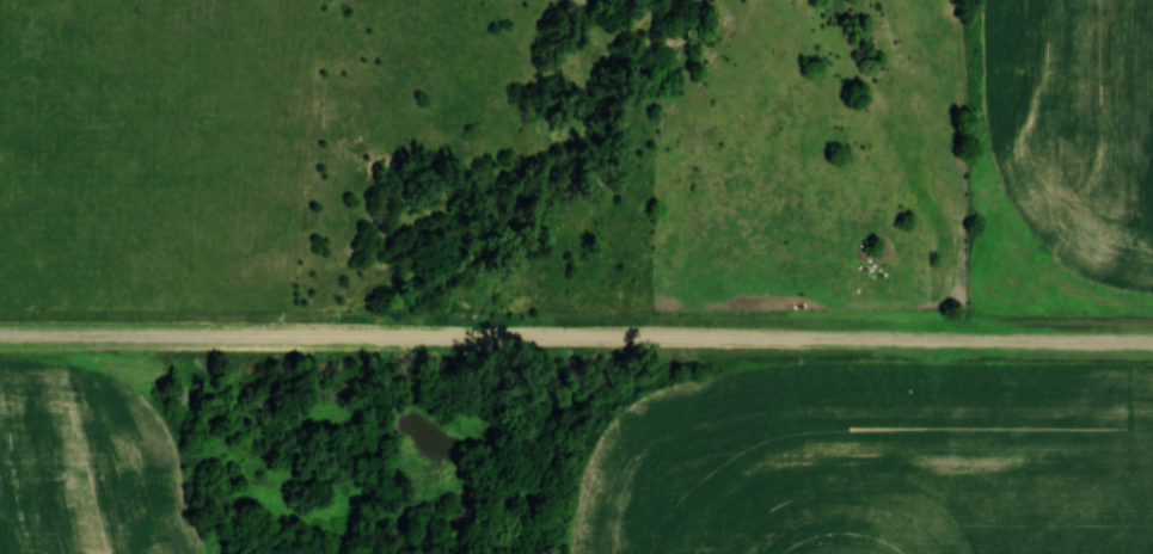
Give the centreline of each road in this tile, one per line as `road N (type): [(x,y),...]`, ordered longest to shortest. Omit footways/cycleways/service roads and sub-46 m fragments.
road 1 (residential): [(1152,349),(0,343)]

